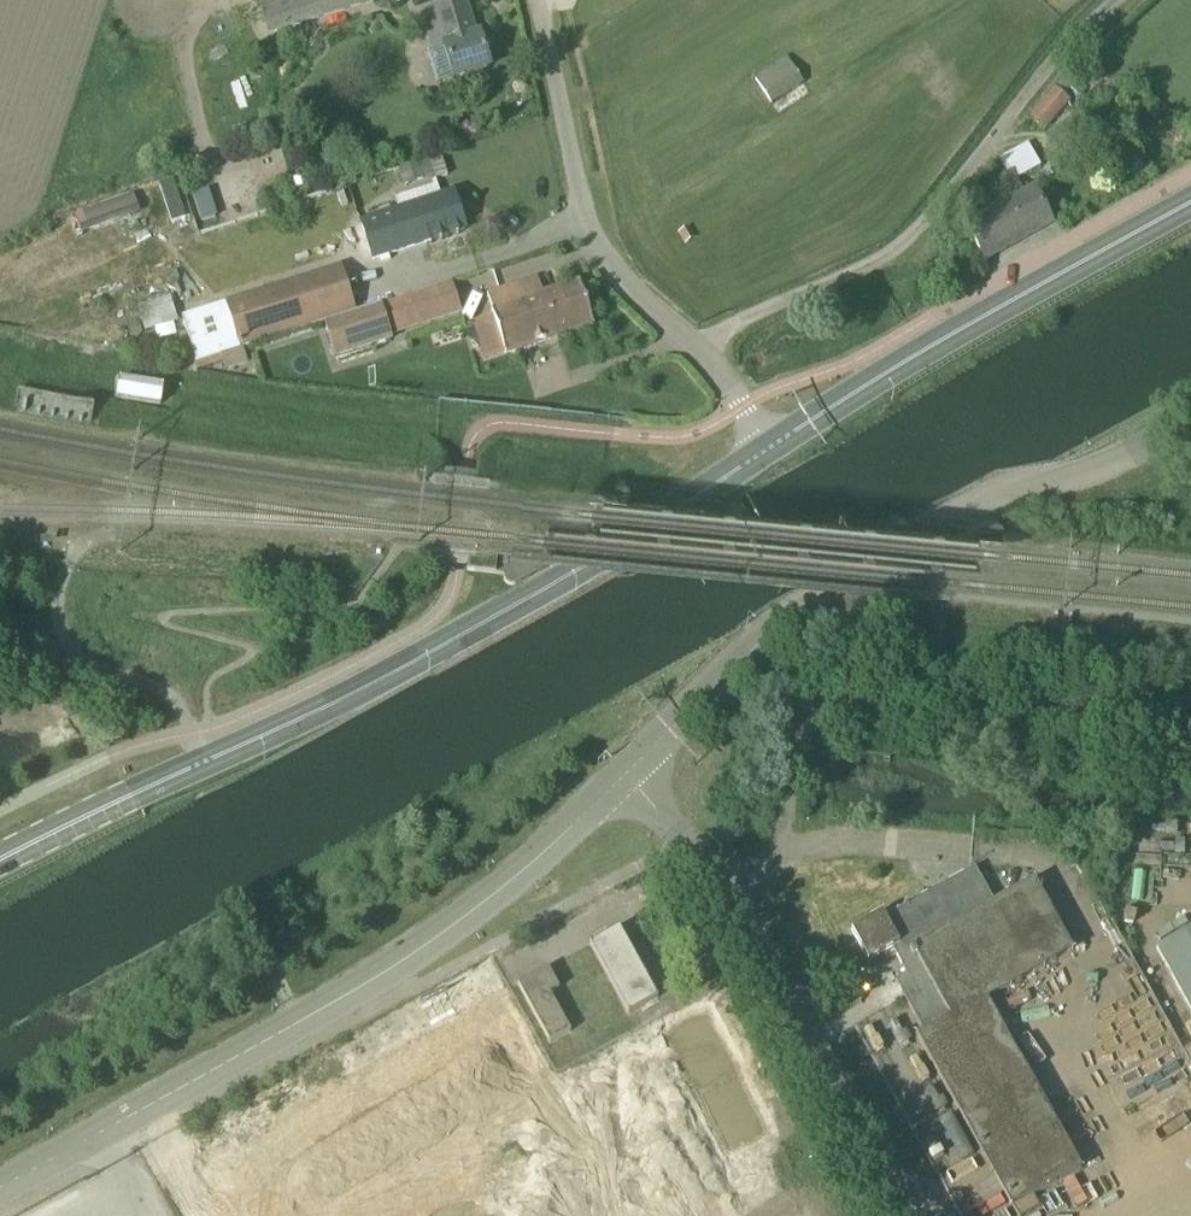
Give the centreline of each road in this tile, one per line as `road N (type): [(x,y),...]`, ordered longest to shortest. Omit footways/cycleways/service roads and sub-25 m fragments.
road 1 (secondary): [(0,857),(356,692),(528,598),(772,446)]
road 2 (unclassified): [(0,1189),(363,992),(484,911),(619,778)]
road 3 (unclassified): [(619,778),(811,591),(987,499),(1149,451),(1190,428)]
road 4 (track): [(1118,0),(1019,100),(926,226),(872,264),(697,339)]
road 5 (secondary): [(772,446),(1190,207)]
road 6 (unclassified): [(909,1215),(722,880)]
road 7 (unclassified): [(575,161),(598,242),(697,339),(772,446)]
road 8 (track): [(541,0),(575,161)]
road 9 (residential): [(722,880),(619,778)]

